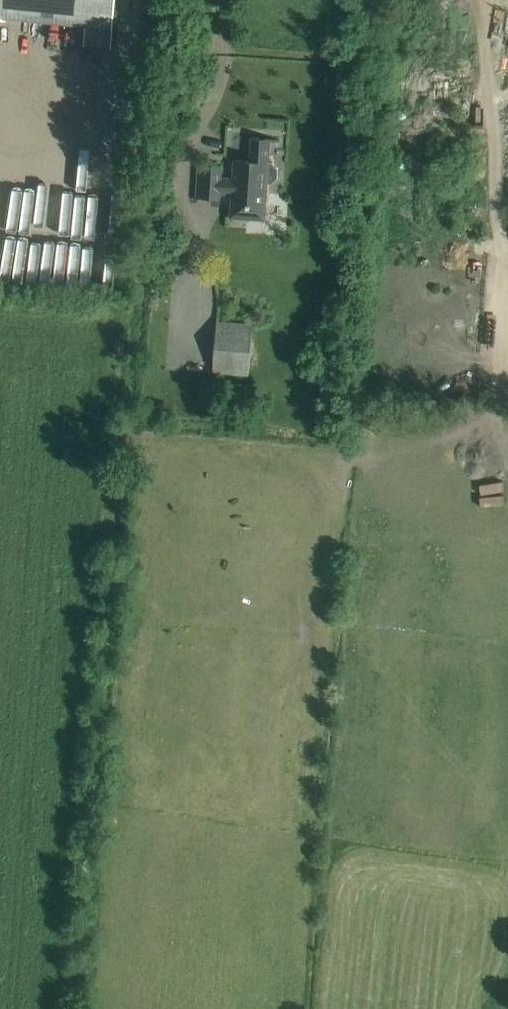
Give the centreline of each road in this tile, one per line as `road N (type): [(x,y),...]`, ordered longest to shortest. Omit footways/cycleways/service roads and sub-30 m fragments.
road 1 (track): [(217,0),(221,66),(183,158)]

